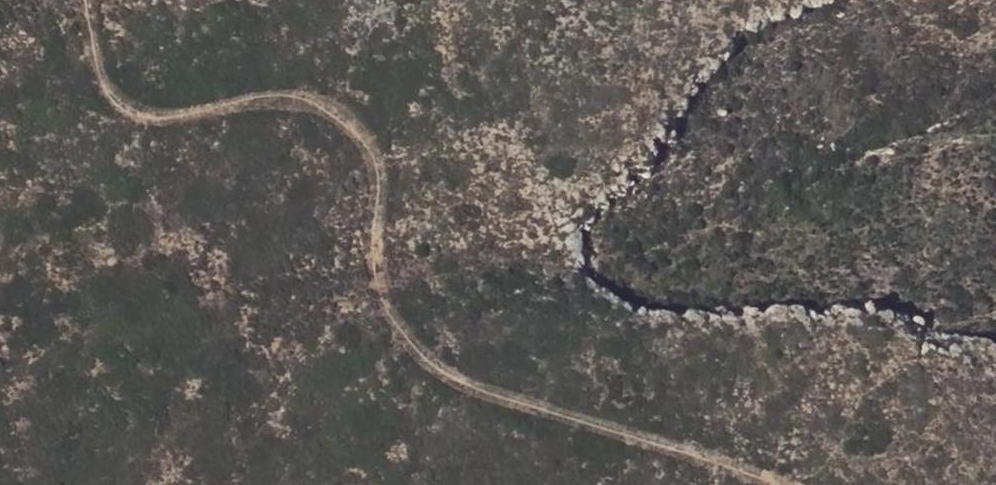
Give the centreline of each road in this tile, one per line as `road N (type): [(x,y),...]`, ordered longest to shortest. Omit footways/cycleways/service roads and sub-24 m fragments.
road 1 (track): [(83,0),(110,93),(145,112),(254,94),(328,103),(381,150),(398,283),(470,374),(549,419),(726,484)]

